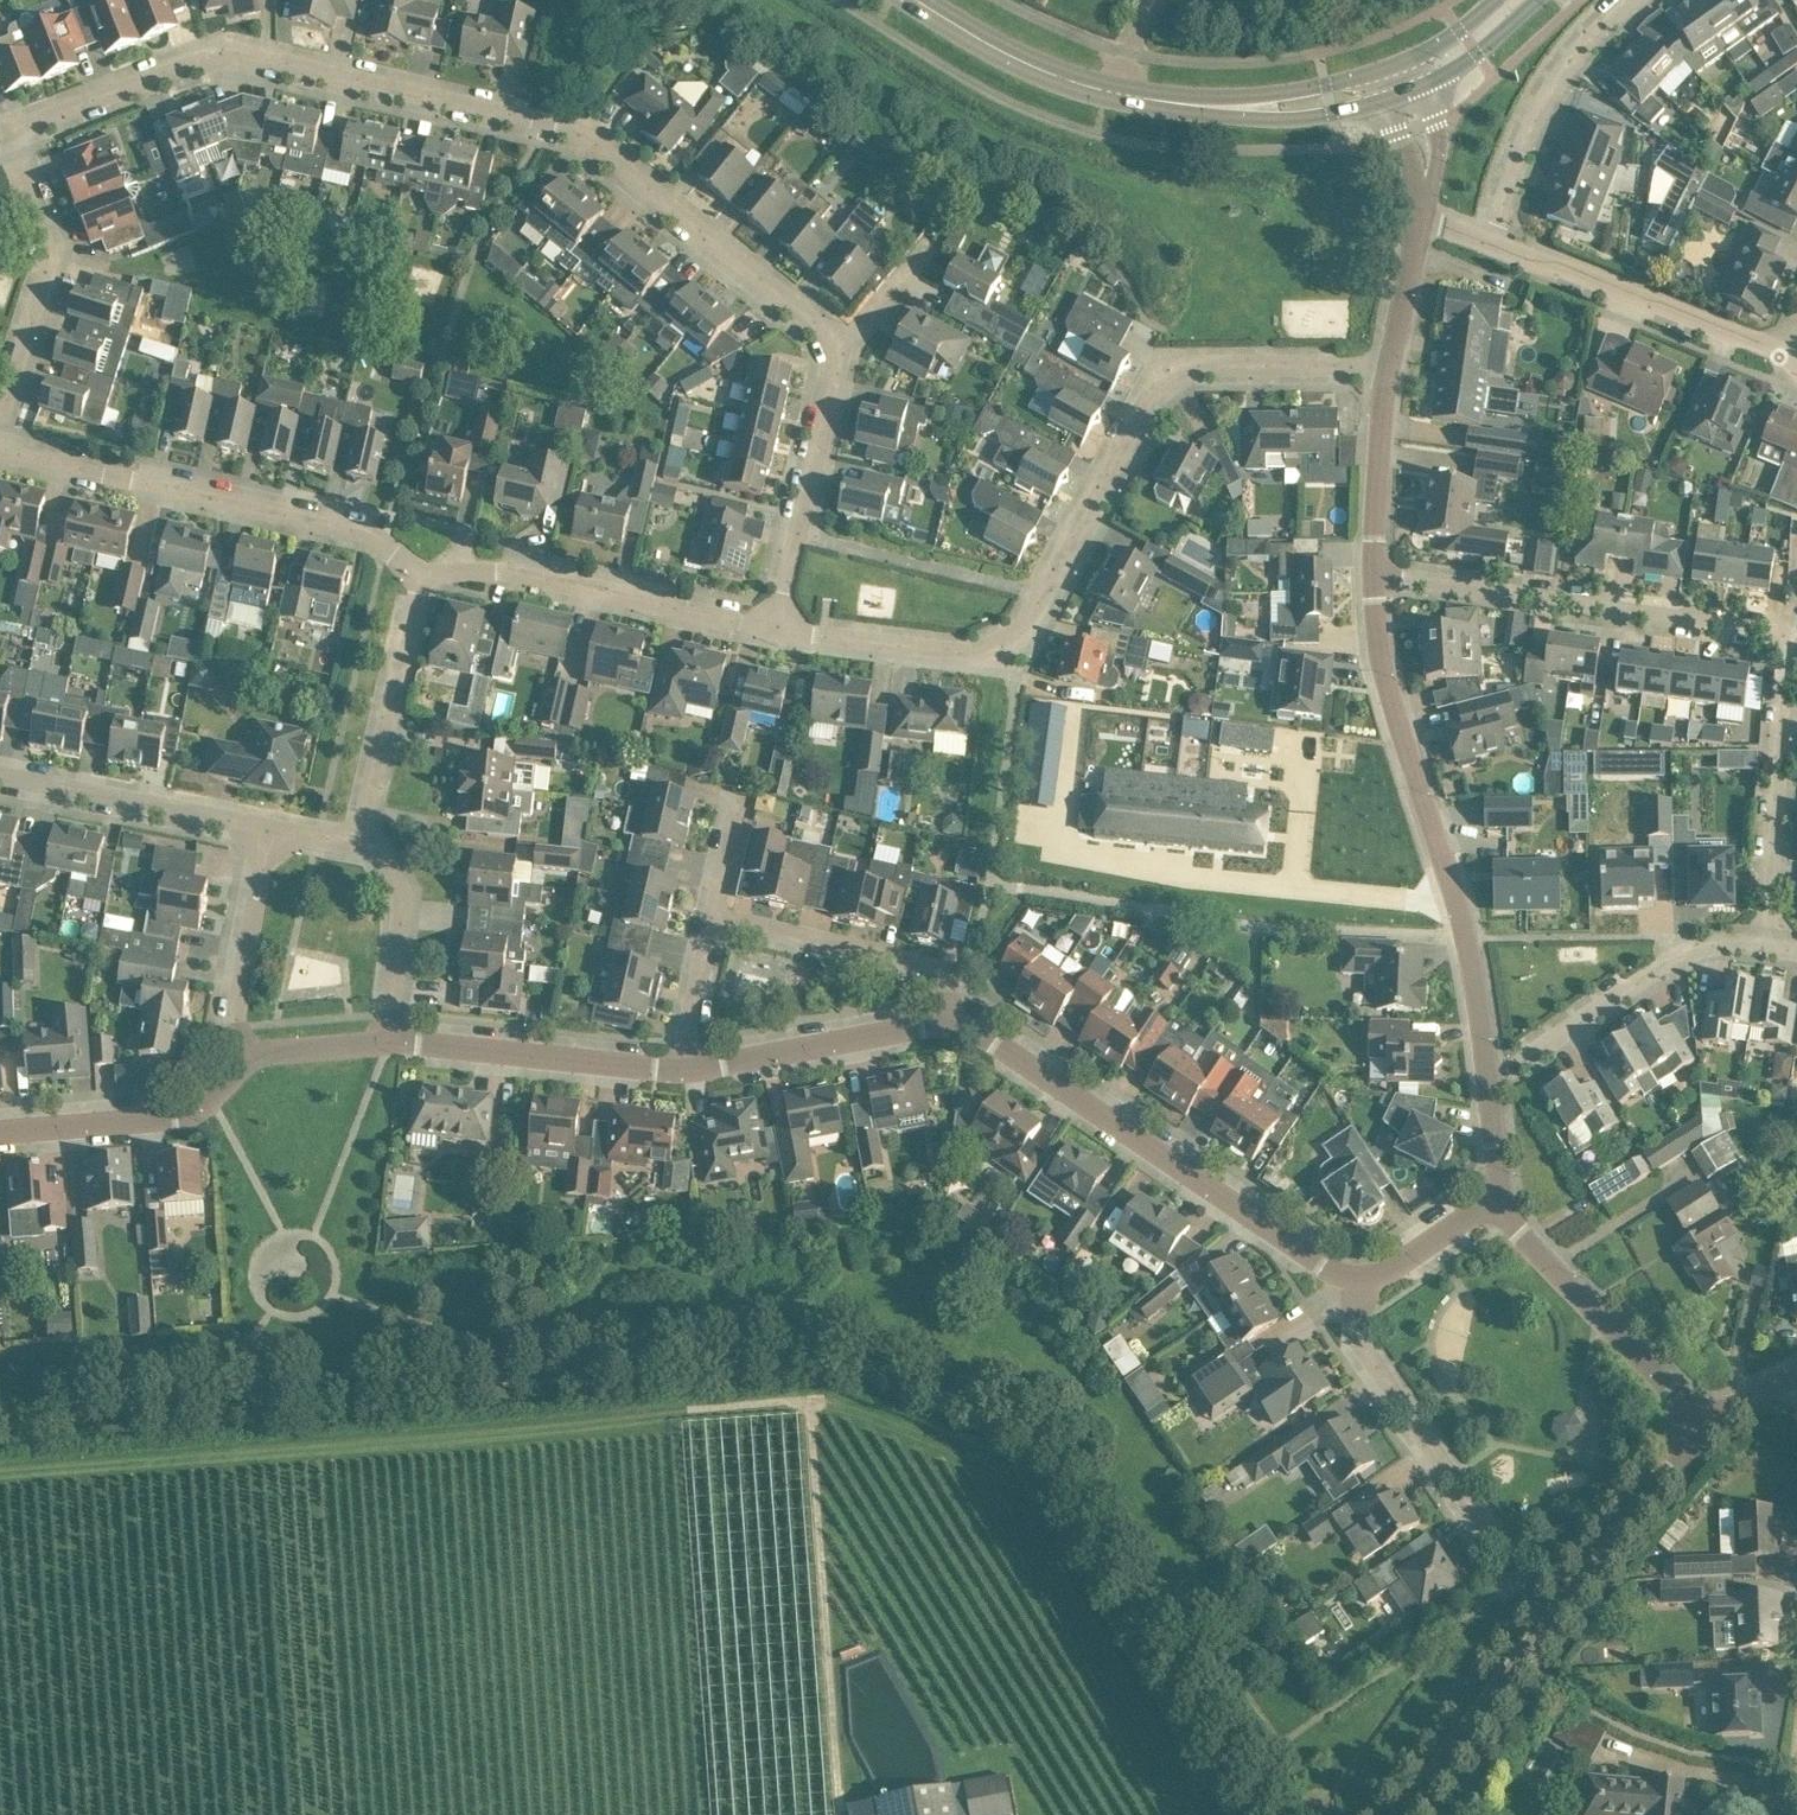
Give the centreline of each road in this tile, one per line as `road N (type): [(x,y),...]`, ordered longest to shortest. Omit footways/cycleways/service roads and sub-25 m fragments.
road 1 (track): [(1264,1814),(1025,1435),(859,1371),(808,1363),(0,1422)]
road 2 (residential): [(836,353),(824,325),(576,130),(220,56),(25,124)]
road 3 (residential): [(1388,365),(1213,355),(1180,371),(1014,652),(974,662),(778,631)]
road 4 (residential): [(682,1071),(973,1028),(1317,1266),(1357,1279)]
road 5 (tertiary): [(1488,1072),(1457,902),(1378,651),(1373,574)]
road 6 (tertiary): [(1407,1814),(1709,1426)]
road 7 (residential): [(421,577),(363,531),(0,450)]
road 8 (residential): [(1785,635),(1373,574)]
road 9 (residential): [(1518,1593),(1354,1349),(1357,1279)]
road 10 (residential): [(778,631),(505,572),(421,577)]
road 11 (residential): [(0,432),(51,240),(25,124)]
road 12 (residential): [(1780,363),(1768,345),(1492,242)]
road 13 (residential): [(1767,947),(1785,635)]
road 14 (residential): [(1767,947),(1675,956),(1488,1072)]
road 15 (tertiary): [(1709,1426),(1517,1234),(1496,1199)]
road 16 (residential): [(385,1045),(682,1071)]
road 17 (secondary): [(1393,63),(1276,94),(1111,93)]
road 18 (residential): [(778,631),(836,353)]
road 19 (residential): [(1492,242),(1541,106),(1631,0)]
road 20 (secondary): [(1111,93),(1151,109),(1276,120),(1386,101)]
road 21 (residential): [(361,849),(421,577)]
road 22 (residential): [(979,974),(711,923)]
road 23 (residential): [(0,1131),(190,1118),(246,1059)]
road 24 (residential): [(0,776),(264,829)]
road 25 (residential): [(246,1059),(237,1018),(264,829)]
road 26 (secondary): [(915,0),(997,51),(1111,93)]
road 27 (residential): [(361,849),(394,868),(402,904),(385,1045)]
road 28 (tertiary): [(1373,574),(1388,365)]
road 29 (residential): [(1357,1279),(1385,1272),(1496,1199)]
road 30 (residential): [(682,1071),(711,923)]
road 31 (tertiary): [(1388,365),(1420,219)]
road 32 (secondary): [(1423,87),(1475,57),(1539,0)]
road 33 (residential): [(836,353),(933,249)]
road 34 (residential): [(246,1059),(385,1045)]
road 35 (residential): [(711,923),(735,796)]
road 36 (tertiary): [(1496,1199),(1488,1072)]
road 37 (secondary): [(1495,0),(1460,33),(1393,63)]

